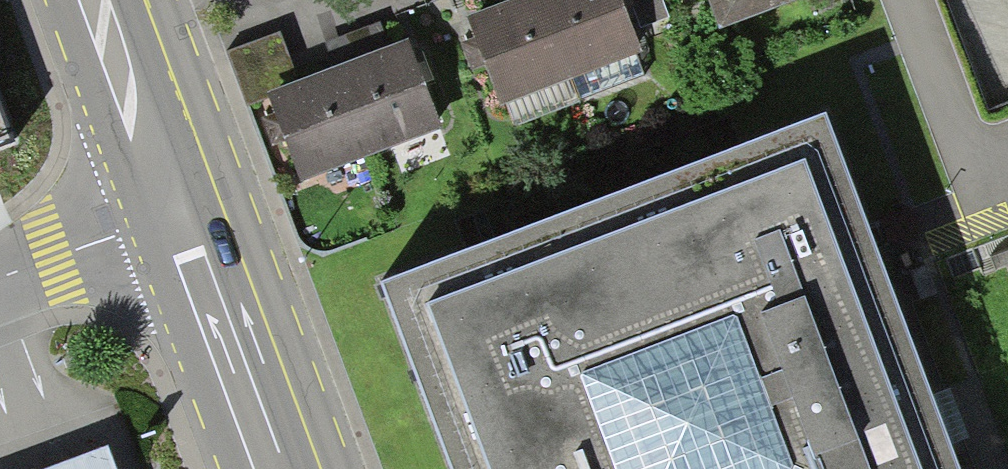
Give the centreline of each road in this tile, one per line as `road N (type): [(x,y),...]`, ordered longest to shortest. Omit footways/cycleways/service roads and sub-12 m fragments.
road 1 (secondary): [(285,468),(111,0)]

